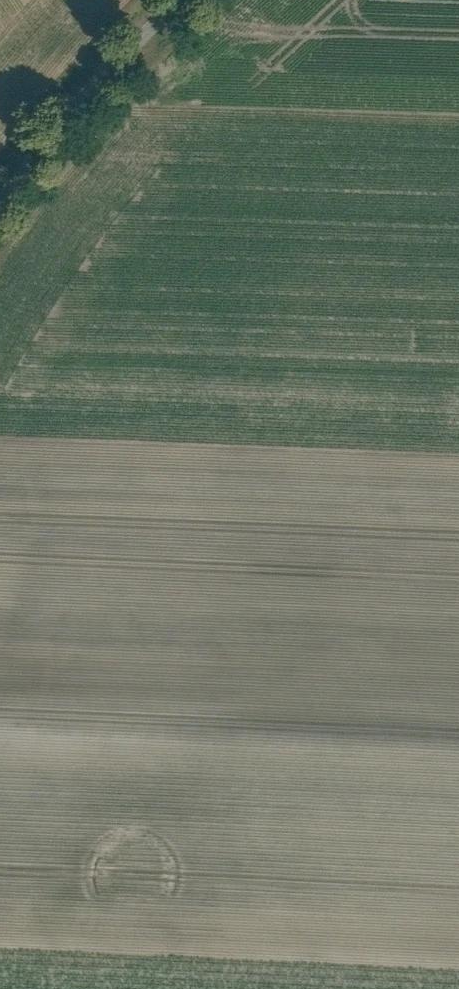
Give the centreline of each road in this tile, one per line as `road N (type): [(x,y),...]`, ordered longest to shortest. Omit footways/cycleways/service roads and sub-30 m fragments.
road 1 (residential): [(191,0),(89,95),(0,207)]

